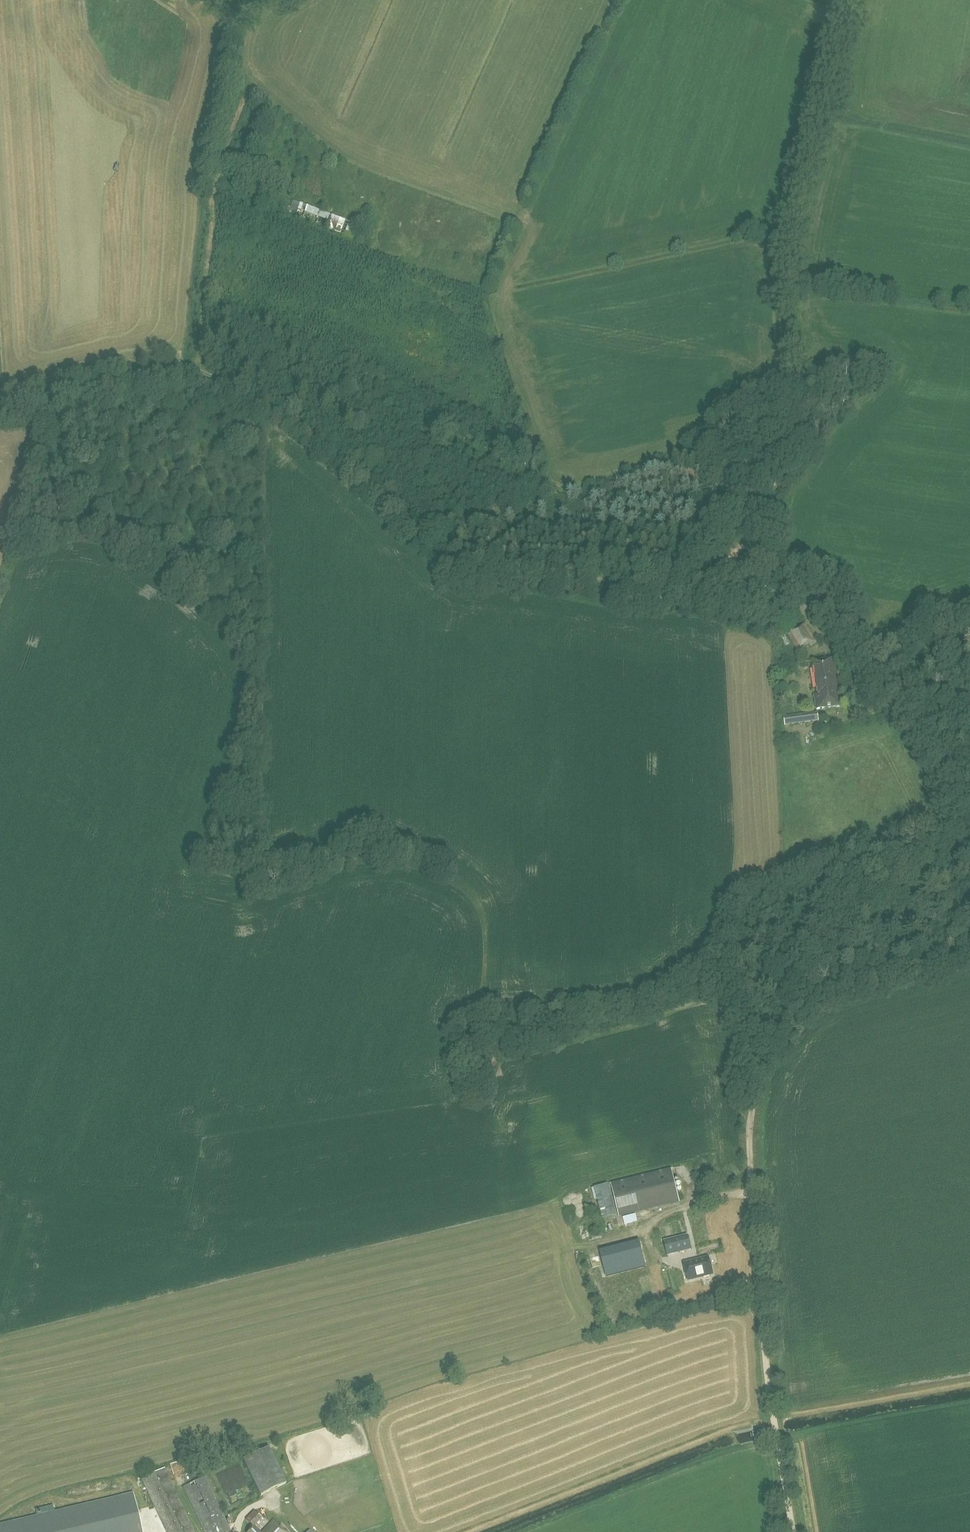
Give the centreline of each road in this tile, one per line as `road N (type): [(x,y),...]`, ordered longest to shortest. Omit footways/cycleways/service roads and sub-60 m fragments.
road 1 (track): [(0,415),(160,371),(197,369),(309,429),(465,571),(669,584),(762,571),(829,601),(869,646),(960,777),(967,803),(958,822),(841,934),(804,987),(754,1091),(753,1218),(793,1531)]
road 2 (track): [(766,572),(761,557),(776,466),(796,399),(786,262),(844,0)]

